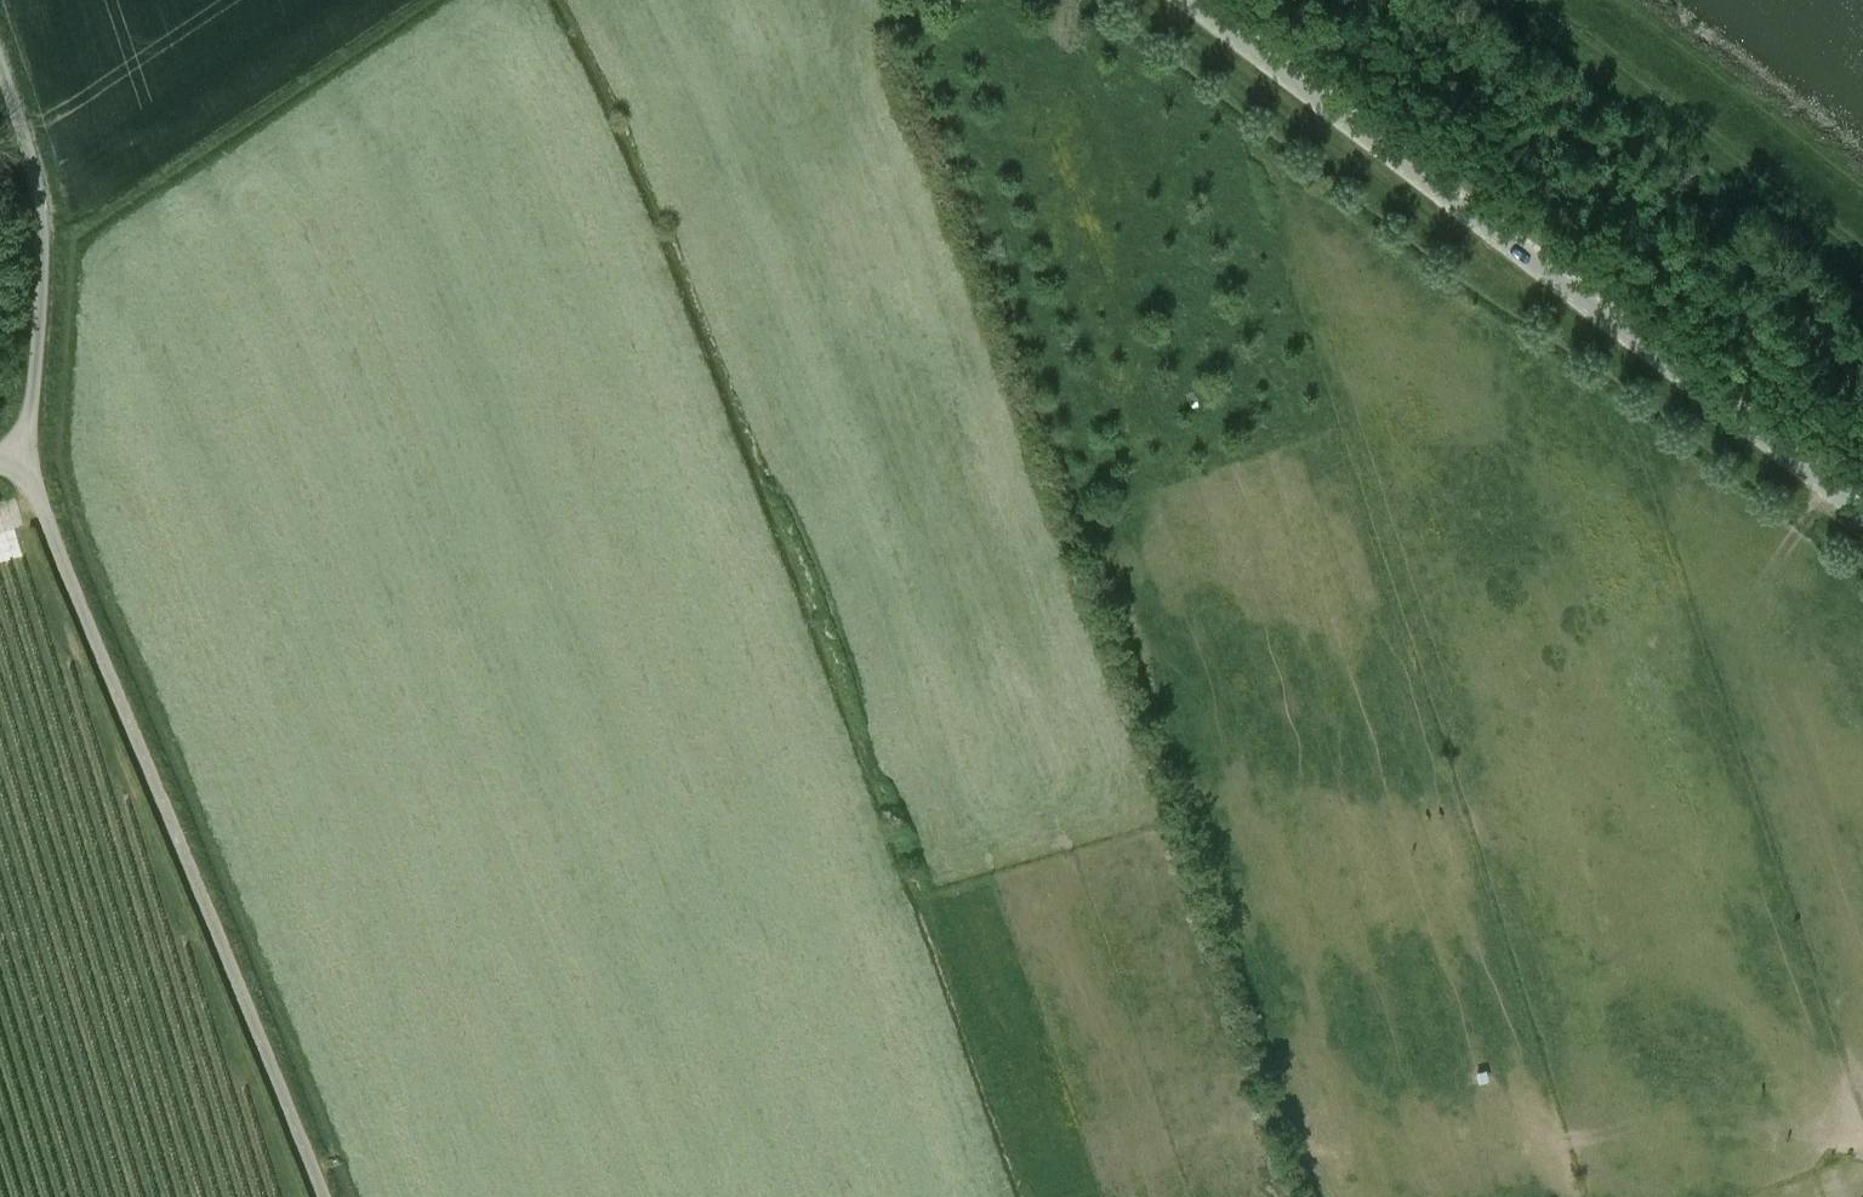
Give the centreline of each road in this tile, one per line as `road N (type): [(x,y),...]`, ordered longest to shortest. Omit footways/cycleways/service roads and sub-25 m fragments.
road 1 (unclassified): [(1862,520),(1182,0)]
road 2 (unclassified): [(319,1196),(21,452)]
road 3 (unclassified): [(21,452),(46,257),(33,174),(0,74)]

